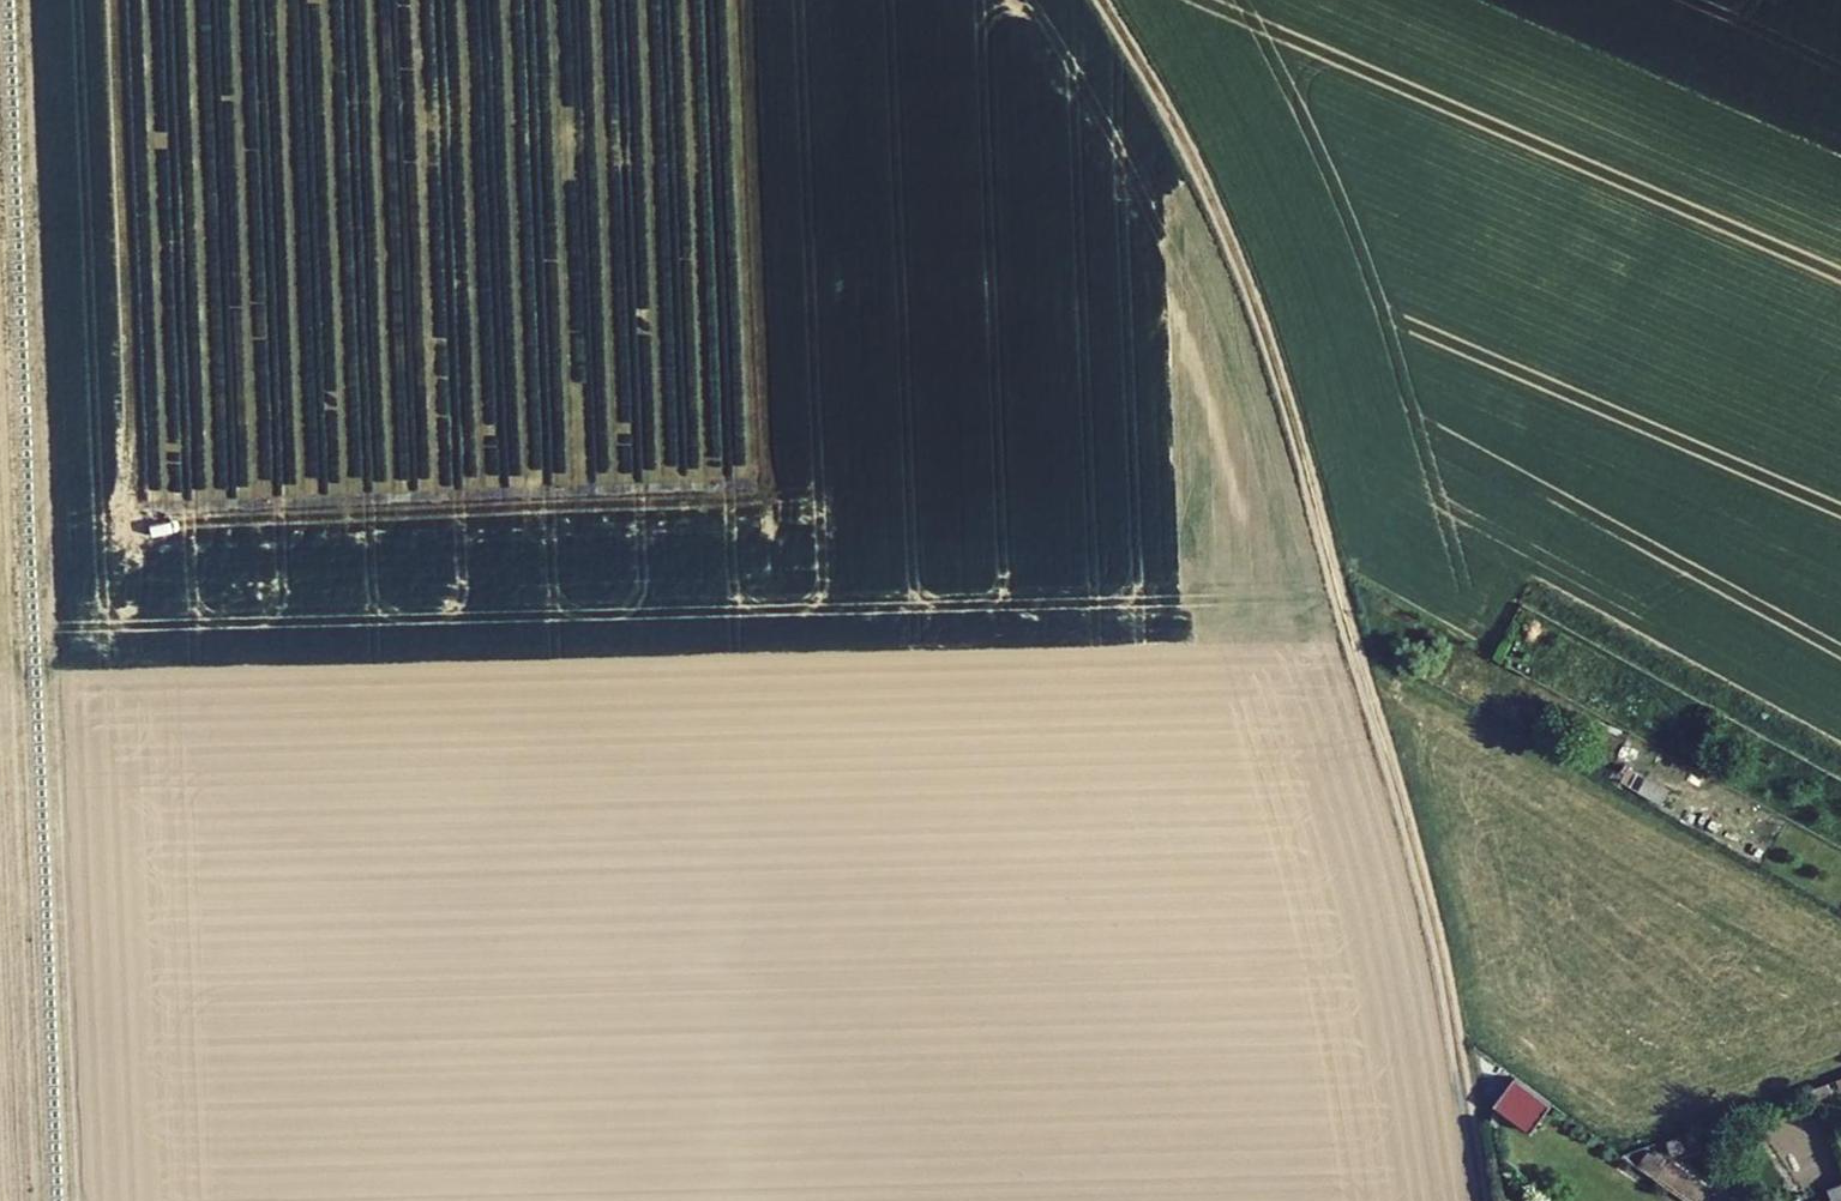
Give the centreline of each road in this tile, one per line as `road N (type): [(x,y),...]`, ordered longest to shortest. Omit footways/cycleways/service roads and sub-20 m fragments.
road 1 (track): [(1486,1200),(1432,926),(1263,331),(1185,145),(1099,0)]

